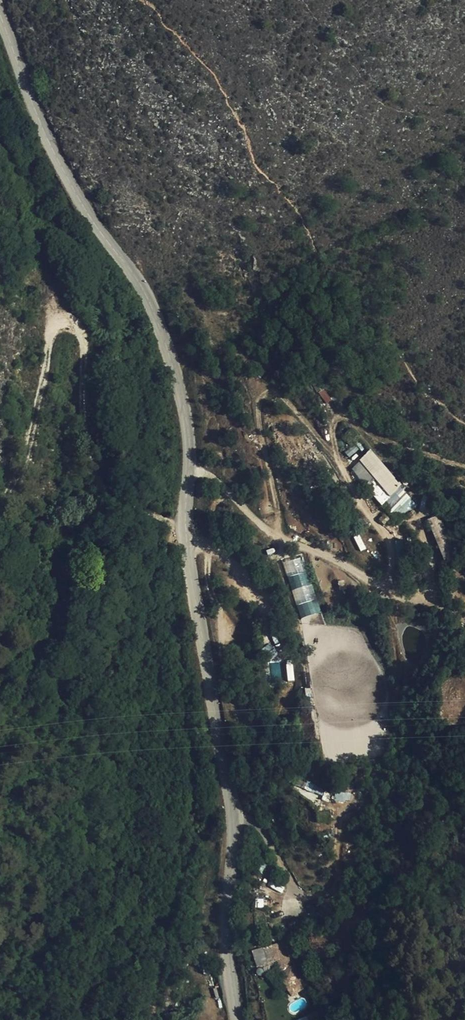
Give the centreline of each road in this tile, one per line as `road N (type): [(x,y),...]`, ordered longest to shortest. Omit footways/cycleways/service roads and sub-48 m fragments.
road 1 (secondary): [(237,1019),(226,938),(230,805),(186,559),(189,451),(176,366),(138,278),(70,181),(0,15)]
road 2 (track): [(464,465),(338,418),(330,427),(344,483),(395,545),(393,589),(274,534),(218,481),(188,468)]
road 3 (track): [(274,534),(275,495),(258,422),(257,401),(265,392),(276,392),(303,418),(344,483)]

